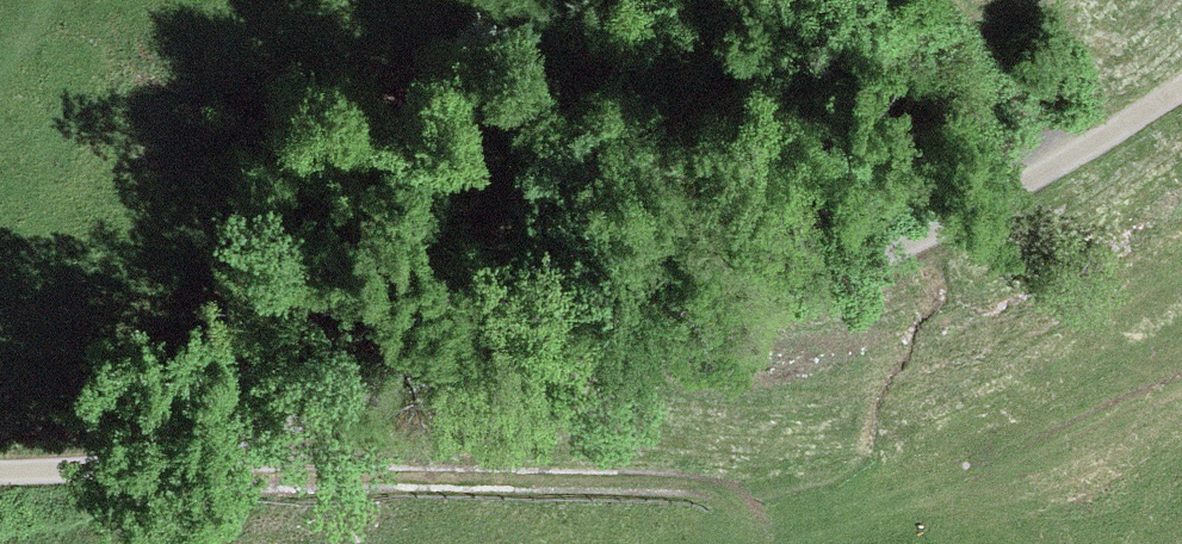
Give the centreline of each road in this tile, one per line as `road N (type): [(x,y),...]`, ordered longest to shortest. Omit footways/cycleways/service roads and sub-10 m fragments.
road 1 (residential): [(1181,75),(940,224),(613,344),(389,410),(156,457),(0,473)]
road 2 (track): [(156,457),(277,482),(674,482),(730,501),(761,530)]

